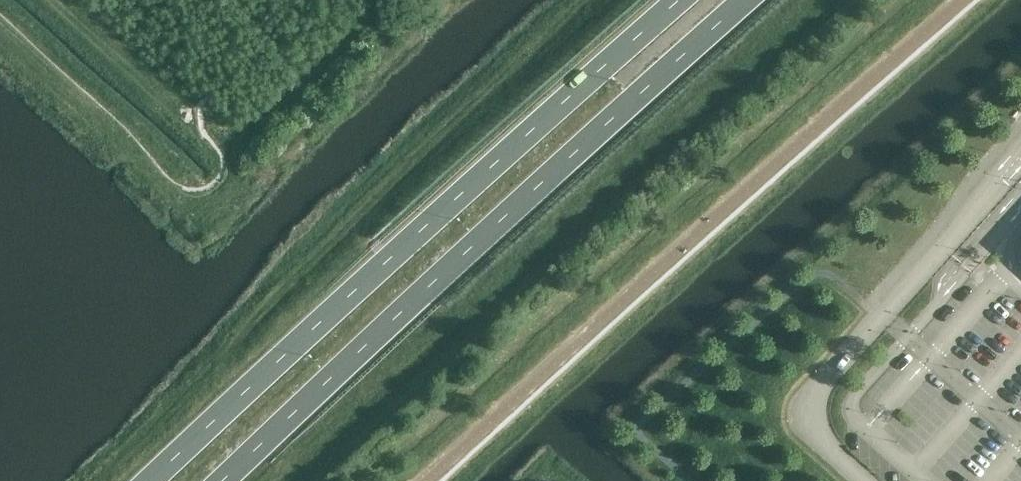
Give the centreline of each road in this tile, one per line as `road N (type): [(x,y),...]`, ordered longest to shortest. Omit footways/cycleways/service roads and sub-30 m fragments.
road 1 (trunk): [(682,0),(150,480)]
road 2 (trunk): [(225,480),(750,0)]

